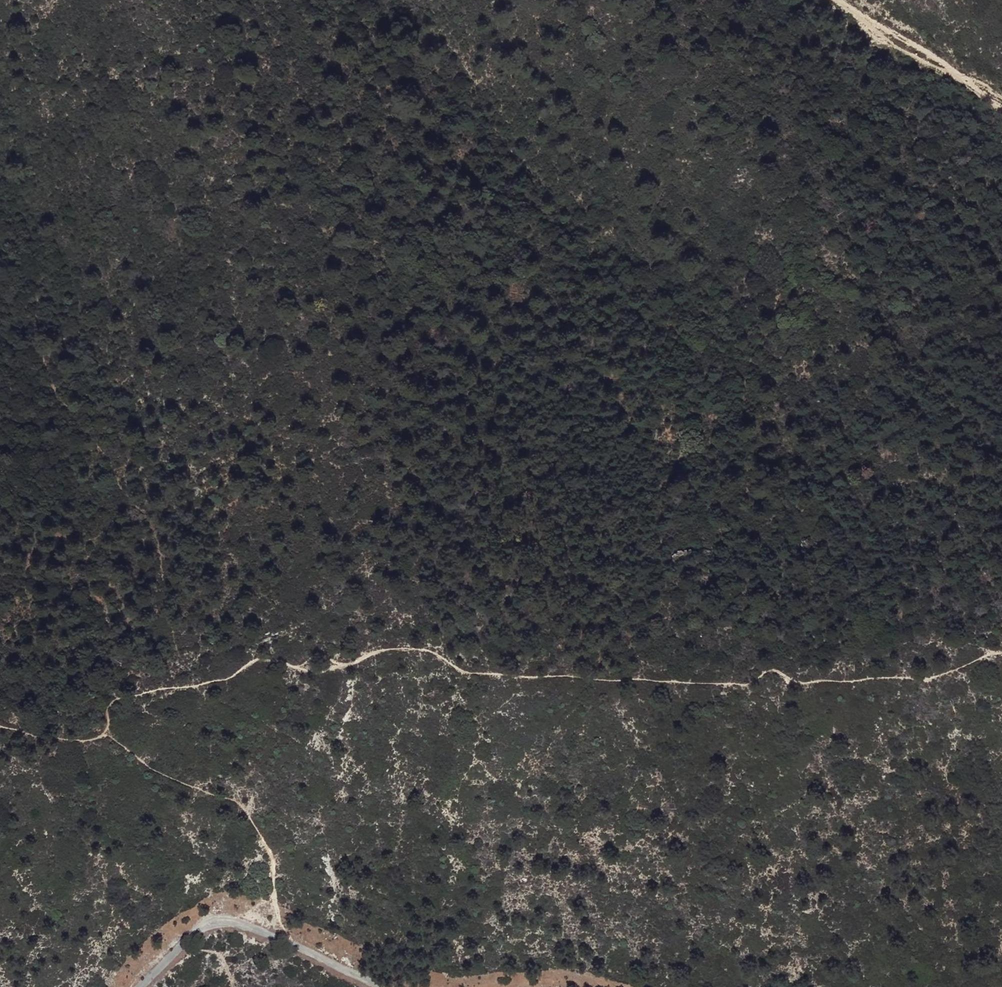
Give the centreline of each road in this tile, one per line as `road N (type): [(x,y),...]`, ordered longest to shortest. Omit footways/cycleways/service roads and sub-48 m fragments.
road 1 (unclassified): [(143,986),(207,928),(226,922),(384,986)]

